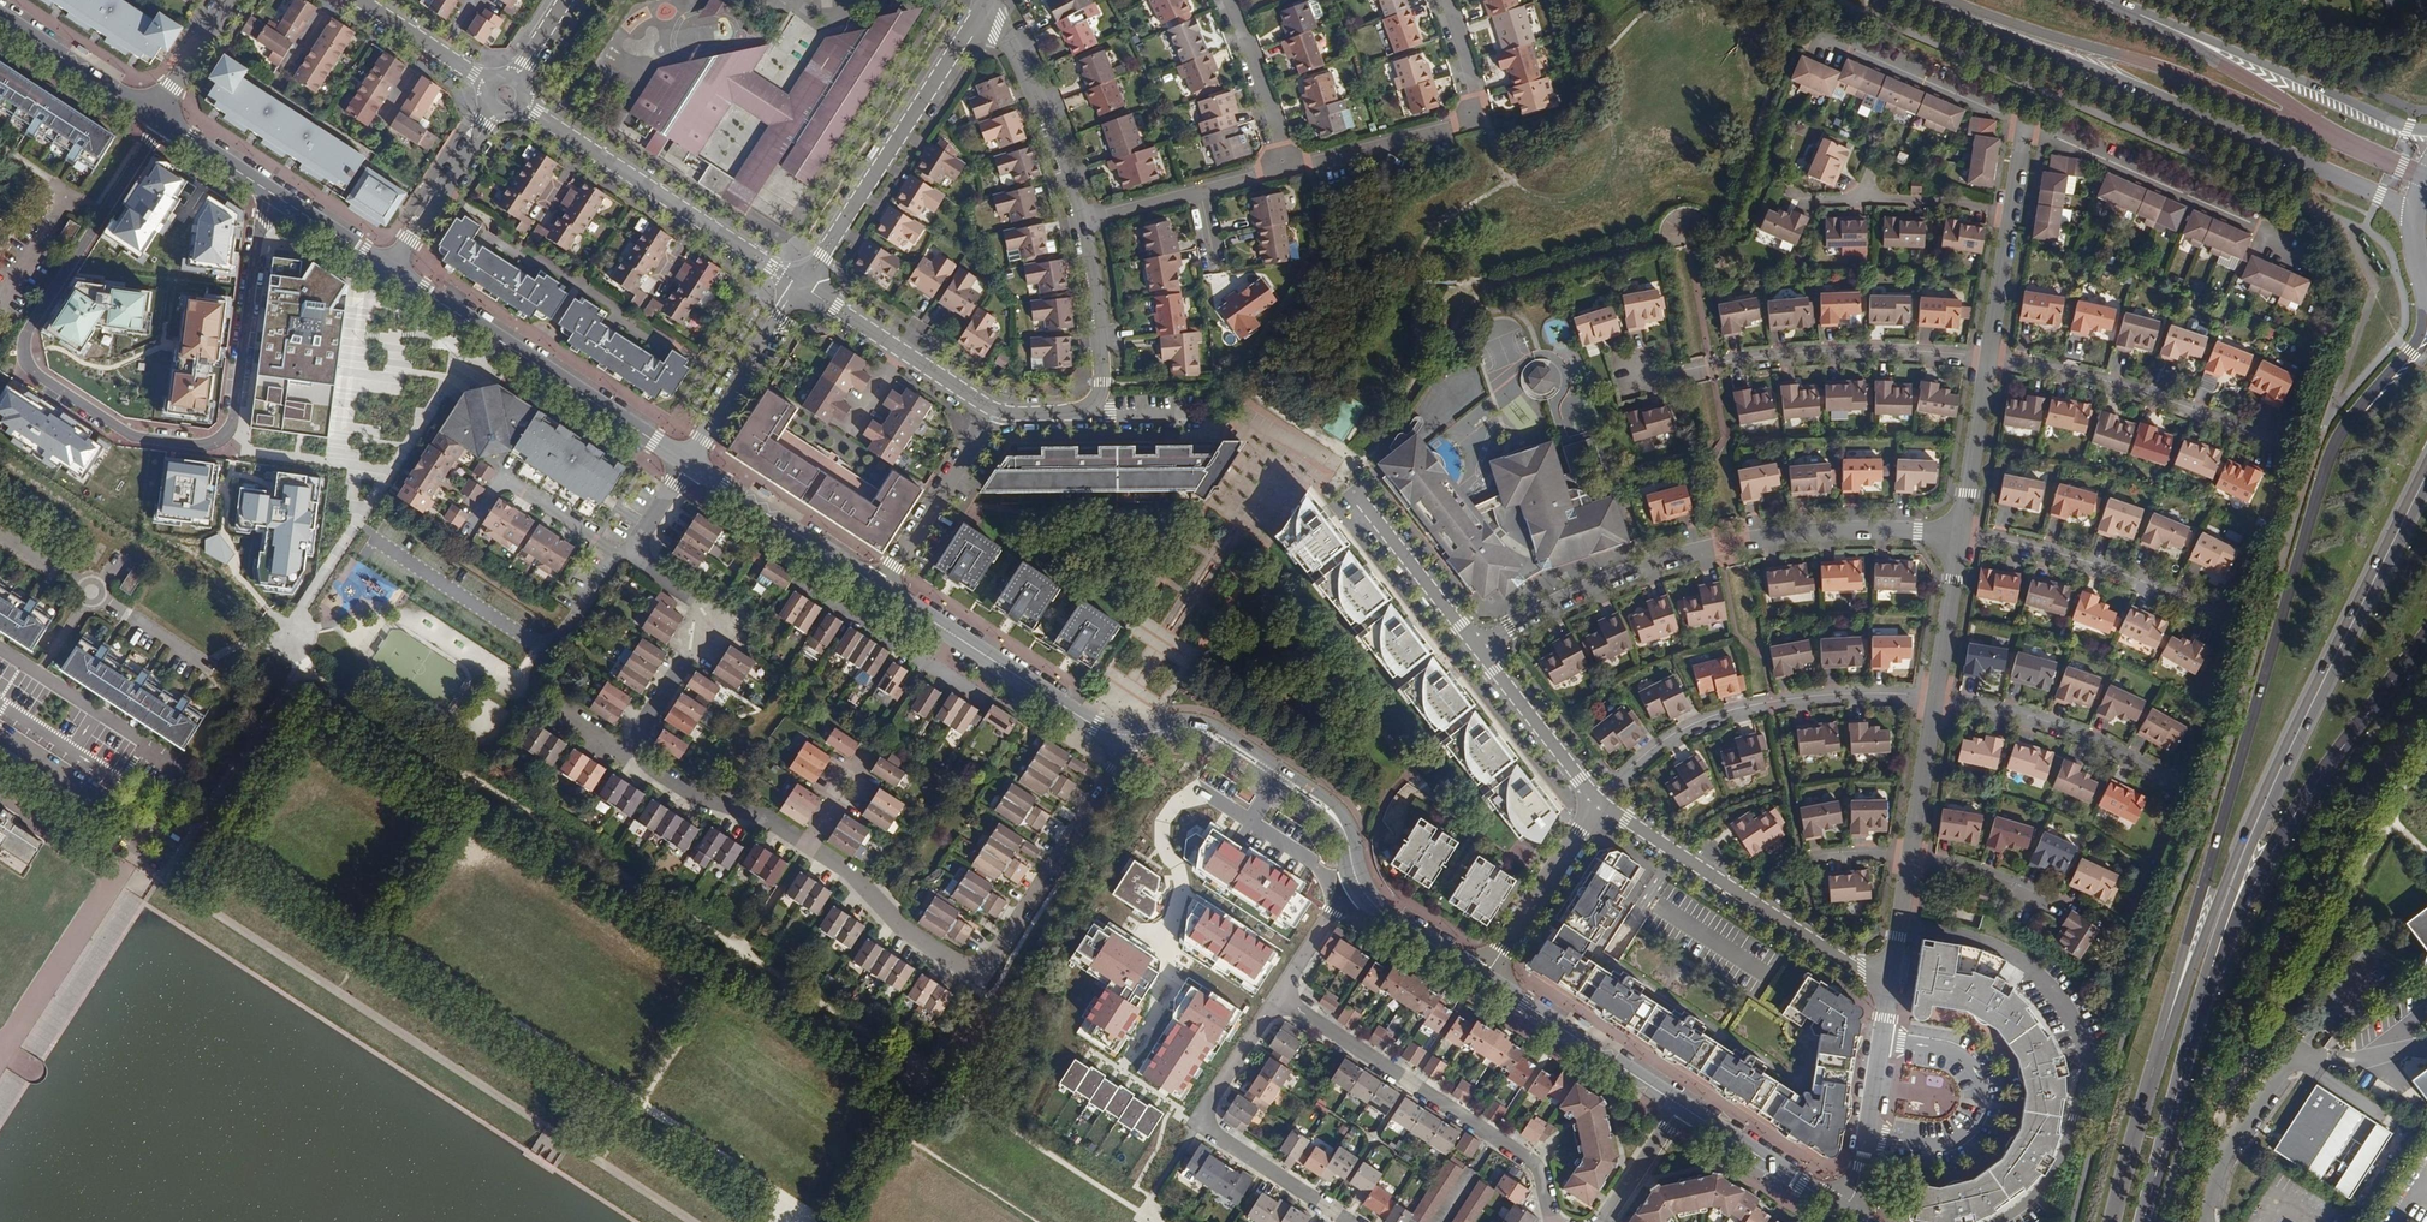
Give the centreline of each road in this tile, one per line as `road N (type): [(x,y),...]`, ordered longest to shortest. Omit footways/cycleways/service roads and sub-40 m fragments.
road 1 (secondary): [(2422,288),(2412,348),(2347,418),(2318,481),(2140,1102)]
road 2 (residential): [(279,199),(258,238),(234,417),(218,442),(132,437),(32,371),(23,342),(28,326),(163,123)]
road 3 (secondary): [(2426,456),(2250,816),(2140,1102)]
road 4 (secondary): [(2198,1000),(2210,947),(2260,819),(2426,482)]
road 5 (primary): [(1918,0),(2378,197),(2397,209),(2410,239)]
road 6 (residential): [(1477,647),(1622,577),(1716,549),(1844,530),(1959,536)]
road 7 (residential): [(1136,734),(994,962),(981,970),(906,933),(860,881),(808,847)]
road 8 (residential): [(808,847),(752,813),(700,798),(644,759),(644,728),(715,614),(628,559)]
road 9 (residential): [(1899,920),(2013,949),(2061,993),(2082,1039),(2074,1114),(2050,1184),(1995,1221)]
road 10 (secondary): [(2198,1000),(2288,820),(2426,635)]
road 11 (residential): [(1553,1221),(1540,1171),(1527,1158),(1279,994)]
road 12 (residential): [(1988,358),(1827,351),(1631,381)]
road 13 (tertiary): [(687,462),(388,270)]
road 14 (residential): [(802,285),(507,94)]
road 15 (primary): [(2426,130),(2407,129),(2106,0)]
road 16 (residential): [(1600,801),(1890,981)]
road 17 (residential): [(802,285),(986,1)]
road 18 (residential): [(1444,0),(1484,119),(1283,166)]
road 19 (residential): [(1350,1221),(1205,1131),(1202,1111),(1279,994)]
road 20 (residential): [(1636,760),(1697,722),(1769,701),(1934,698)]
road 21 (residential): [(2277,448),(2113,389),(1988,358)]
road 22 (tertiary): [(1353,876),(1351,844),(1338,818),(1209,735),(1188,728),(1136,734)]
road 23 (residential): [(2224,620),(2086,566),(1959,536)]
road 24 (residential): [(2267,242),(2255,222),(2026,121)]
road 25 (residential): [(1866,1135),(1949,1139),(1965,1129),(1980,1102),(1980,1078),(1961,1052),(1881,1034)]
road 26 (residential): [(2173,781),(2049,724),(1934,698)]
road 27 (residential): [(986,1),(1050,124),(1080,220)]
road 28 (tertiary): [(1680,1105),(1483,979)]
road 29 (tertiary): [(882,588),(687,462)]
road 30 (residential): [(996,410),(802,285)]
road 31 (secondary): [(2141,1221),(2198,1000)]
road 32 (tertiary): [(1136,734),(1091,726),(947,631)]
road 33 (residential): [(1827,35),(2026,121)]
road 34 (residential): [(461,538),(503,483),(628,559)]
road 35 (residential): [(0,733),(146,829),(176,804)]
road 36 (residential): [(1483,979),(1600,801)]
road 37 (residential): [(388,270),(507,94)]
road 38 (residential): [(882,588),(996,410)]
road 39 (residential): [(802,285),(687,462)]
road 40 (tertiary): [(1853,1217),(1680,1105)]
road 41 (residential): [(1080,220),(1101,382),(1077,412)]
road 42 (residential): [(1477,647),(1600,801)]
road 43 (residential): [(1362,500),(1477,647)]
road 44 (tertiary): [(152,116),(0,17)]
road 45 (residential): [(1988,358),(1959,536)]
road 46 (residential): [(1224,0),(1283,166)]
road 47 (tertiary): [(1483,979),(1372,905),(1353,876)]
road 48 (residential): [(2065,905),(1971,865),(1909,857)]
road 49 (residential): [(1959,536),(1934,698)]
road 50 (residential): [(1934,698),(1909,857)]
road 51 (residential): [(794,582),(924,665)]
road 52 (residential): [(2010,210),(1988,358)]
road 53 (residential): [(2010,210),(1865,198)]
road 54 (residential): [(1279,994),(1353,876)]
road 55 (tertiary): [(279,199),(163,123)]
road 56 (residential): [(152,116),(228,0)]
road 57 (residential): [(1680,1105),(1605,1221)]
road 58 (tertiary): [(388,270),(279,199)]
road 59 (residential): [(1203,189),(1080,220)]
road 60 (secondary): [(2140,1102),(2109,1221)]

